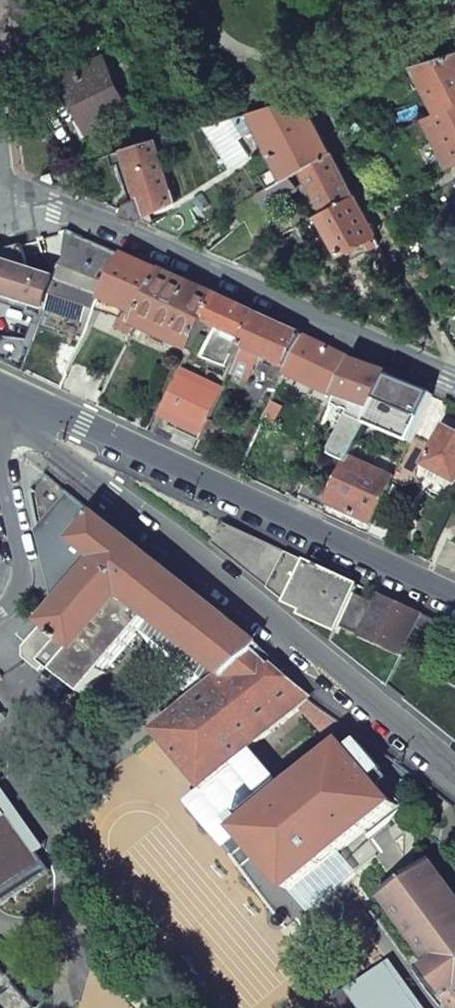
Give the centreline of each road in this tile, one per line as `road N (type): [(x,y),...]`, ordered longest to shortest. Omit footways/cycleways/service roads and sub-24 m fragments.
road 1 (residential): [(0,400),(454,779)]
road 2 (residential): [(0,394),(454,601)]
road 3 (residential): [(454,375),(56,207),(3,199)]
road 4 (residential): [(0,457),(31,589),(0,610)]

